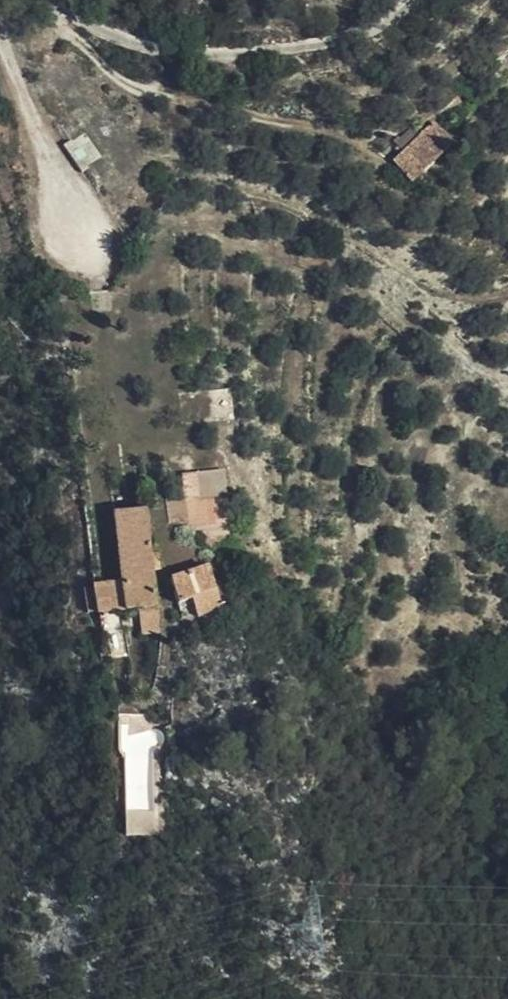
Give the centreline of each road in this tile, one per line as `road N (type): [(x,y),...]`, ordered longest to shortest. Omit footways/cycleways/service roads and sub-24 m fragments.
road 1 (track): [(0,21),(78,224),(280,210),(507,303)]
road 2 (track): [(59,0),(108,35),(188,56),(335,41),(412,0)]

